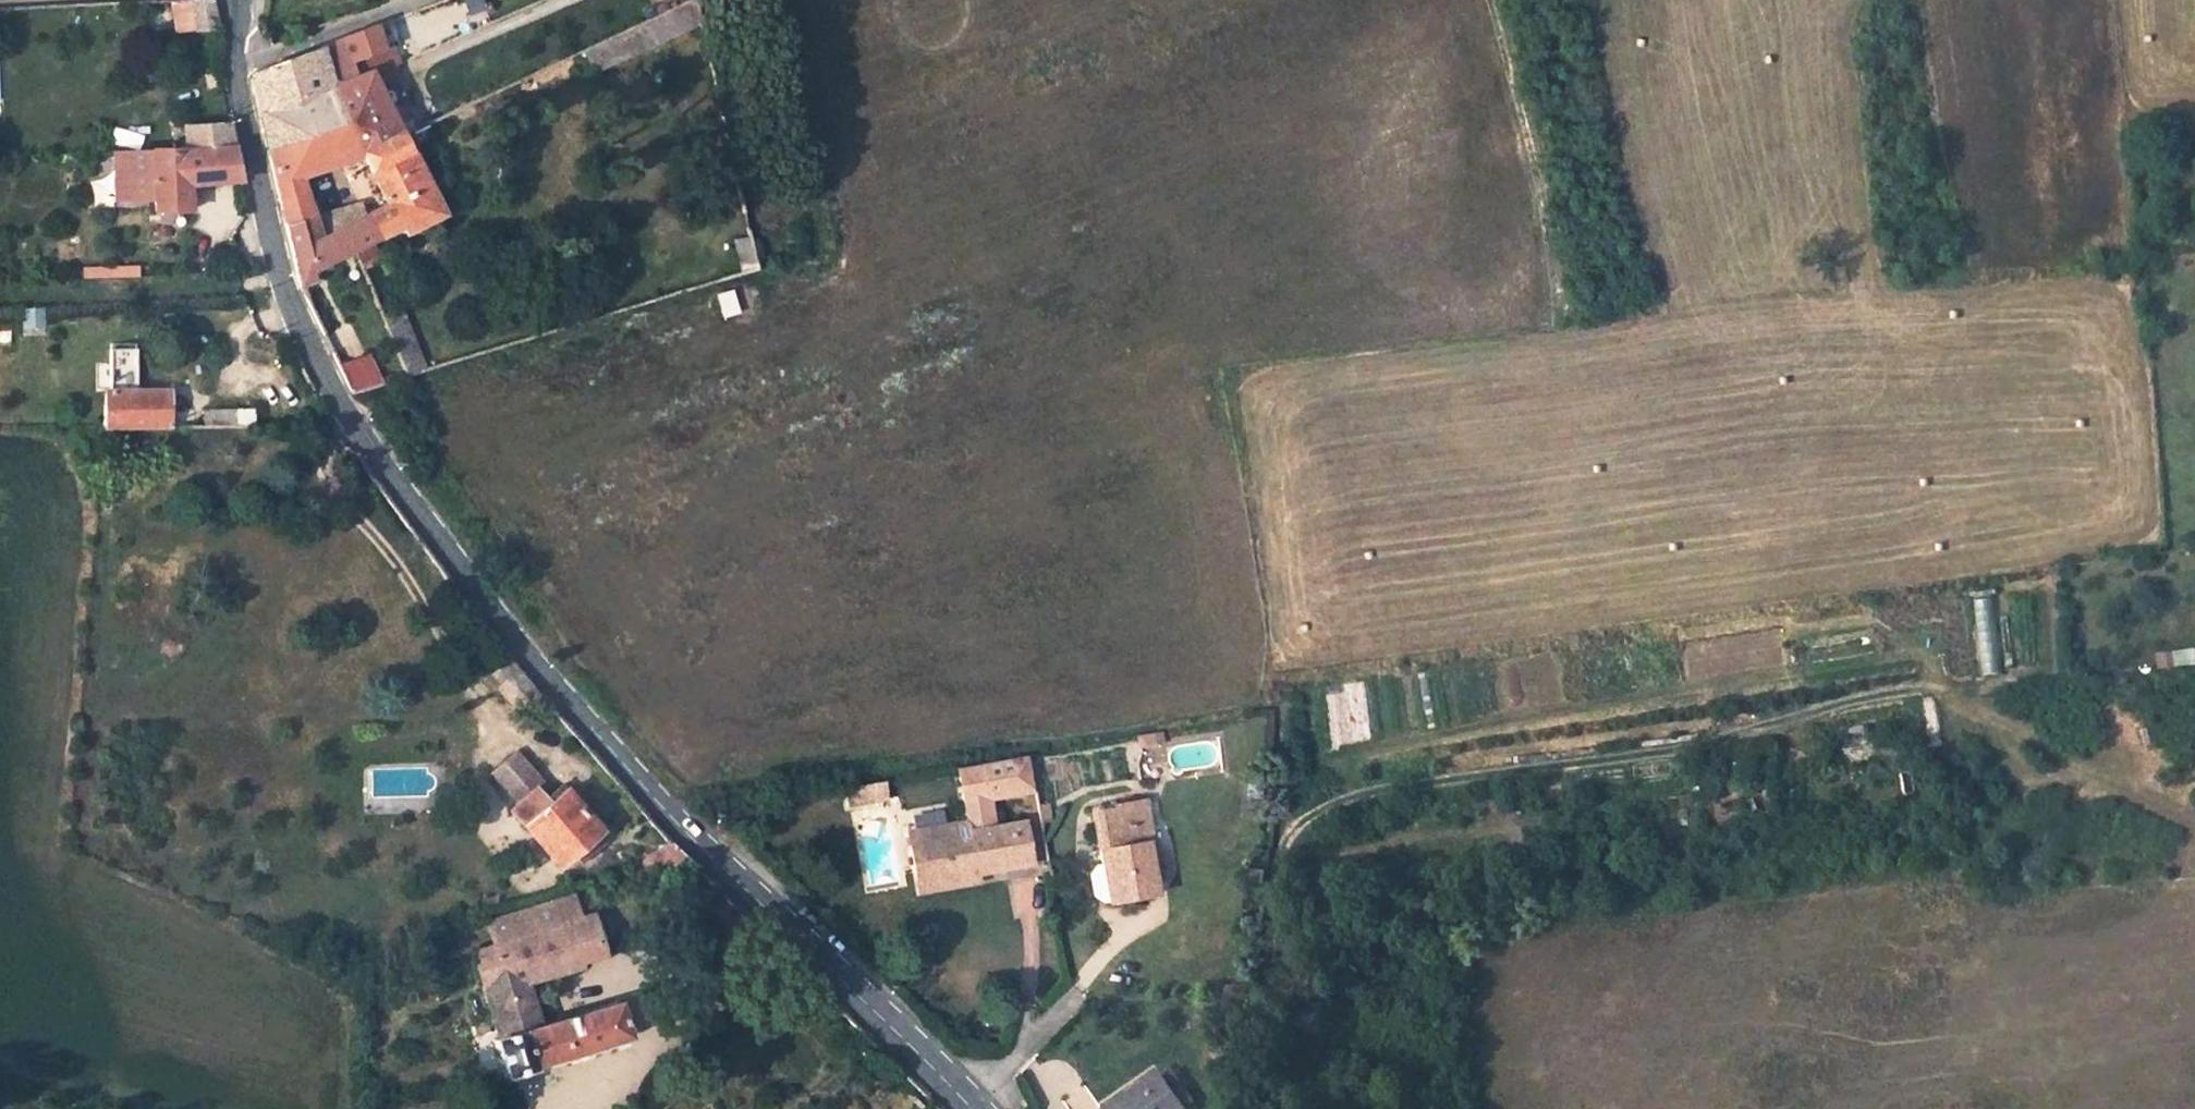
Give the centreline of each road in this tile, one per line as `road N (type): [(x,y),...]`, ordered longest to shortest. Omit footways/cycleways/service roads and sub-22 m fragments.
road 1 (residential): [(238,67),(272,247),(312,351),(358,427),(540,669),(716,863)]
road 2 (tertiary): [(716,863),(971,1108)]
road 3 (unclassified): [(238,67),(414,0)]

